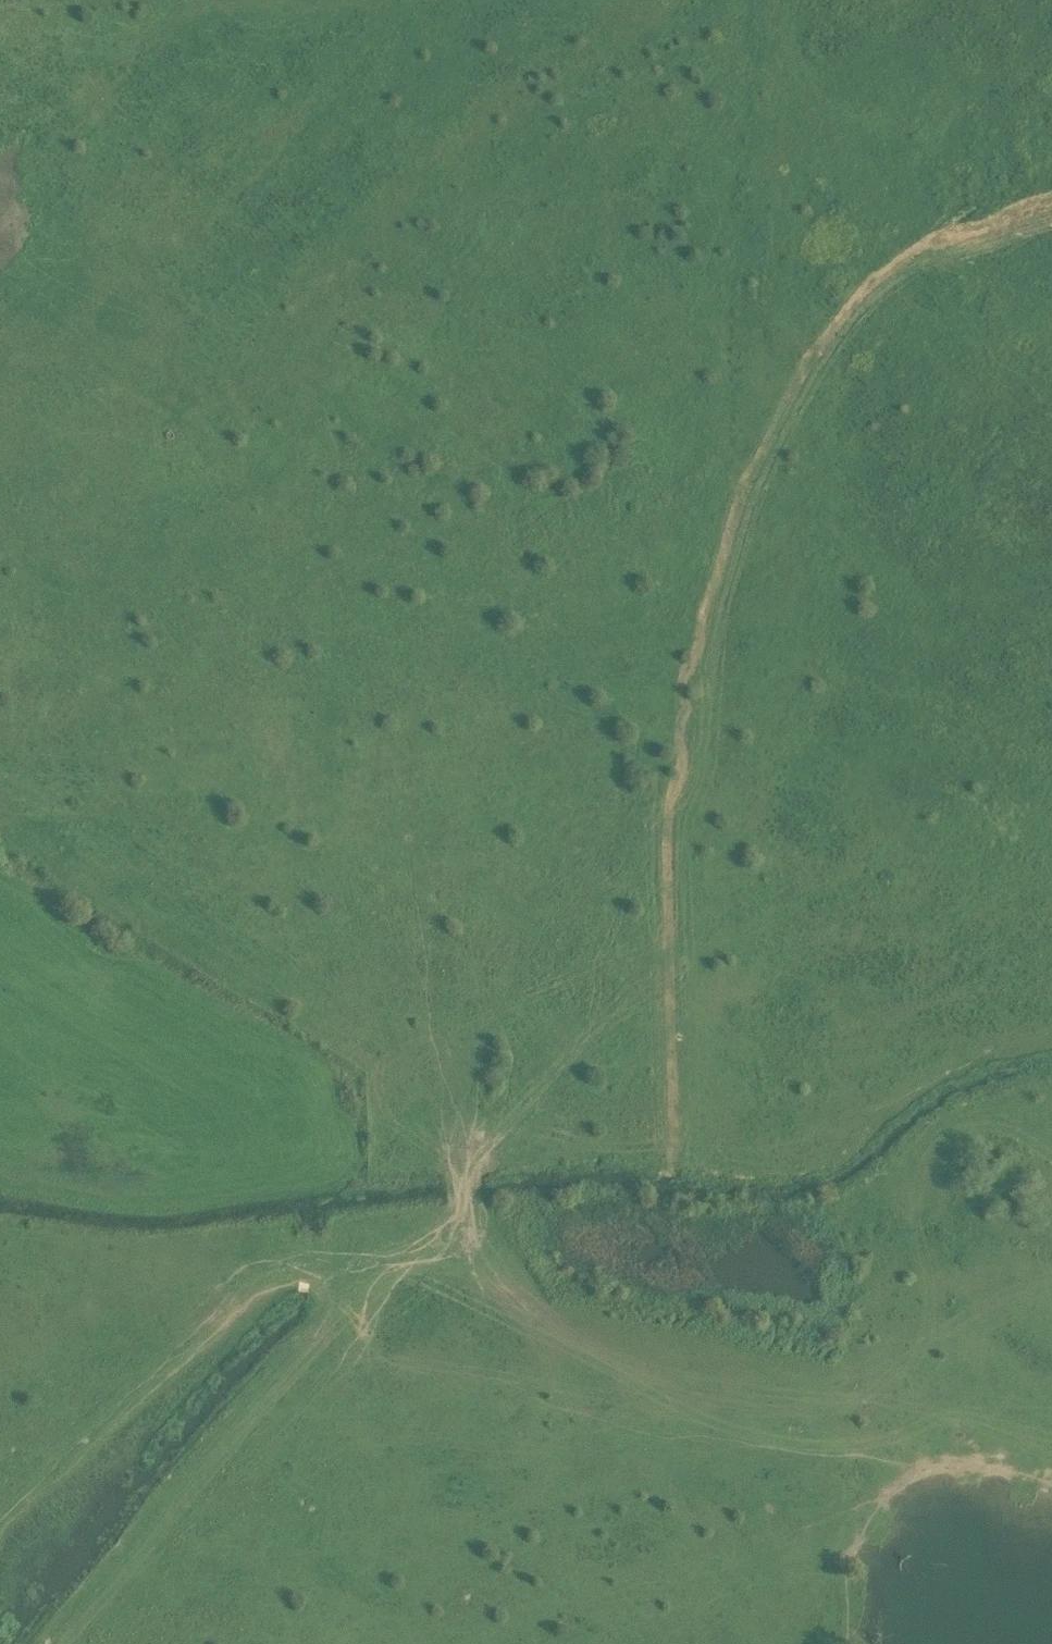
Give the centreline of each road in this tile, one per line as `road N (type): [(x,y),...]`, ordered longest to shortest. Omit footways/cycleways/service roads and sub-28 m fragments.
road 1 (track): [(858,1436),(1051,1489)]

